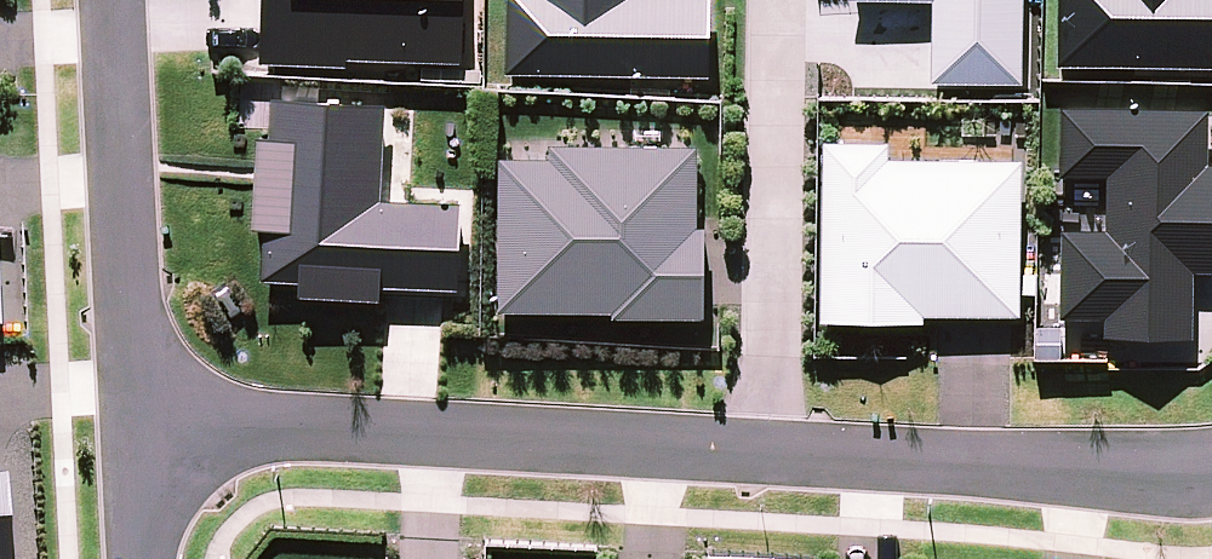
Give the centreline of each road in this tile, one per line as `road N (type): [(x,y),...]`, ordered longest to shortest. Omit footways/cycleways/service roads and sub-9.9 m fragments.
road 1 (residential): [(768,457),(145,435)]
road 2 (residential): [(776,0),(768,457)]
road 3 (residential): [(1211,470),(768,457)]
road 4 (residential): [(145,435),(121,0)]
road 5 (residential): [(150,558),(145,435)]

